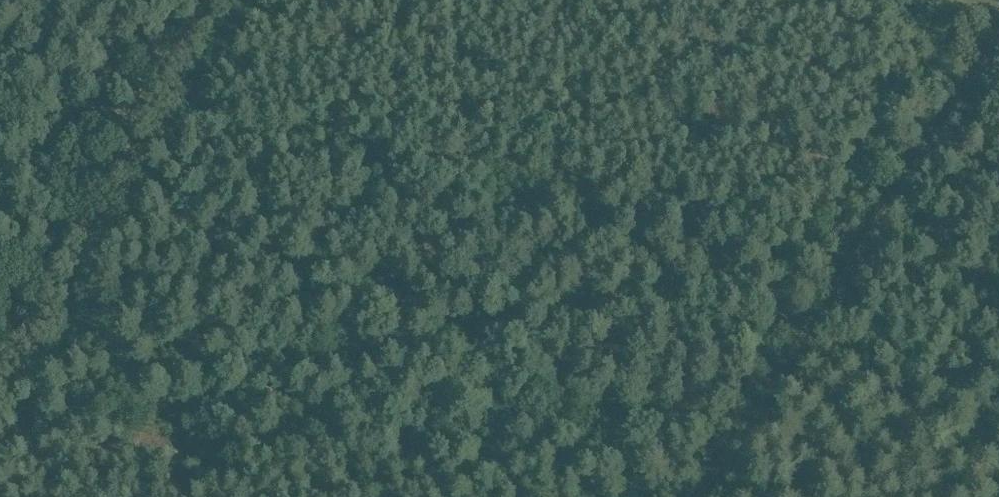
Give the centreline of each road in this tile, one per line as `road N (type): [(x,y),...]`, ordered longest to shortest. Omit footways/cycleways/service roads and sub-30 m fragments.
road 1 (track): [(998,24),(702,496)]
road 2 (track): [(209,0),(0,352)]

